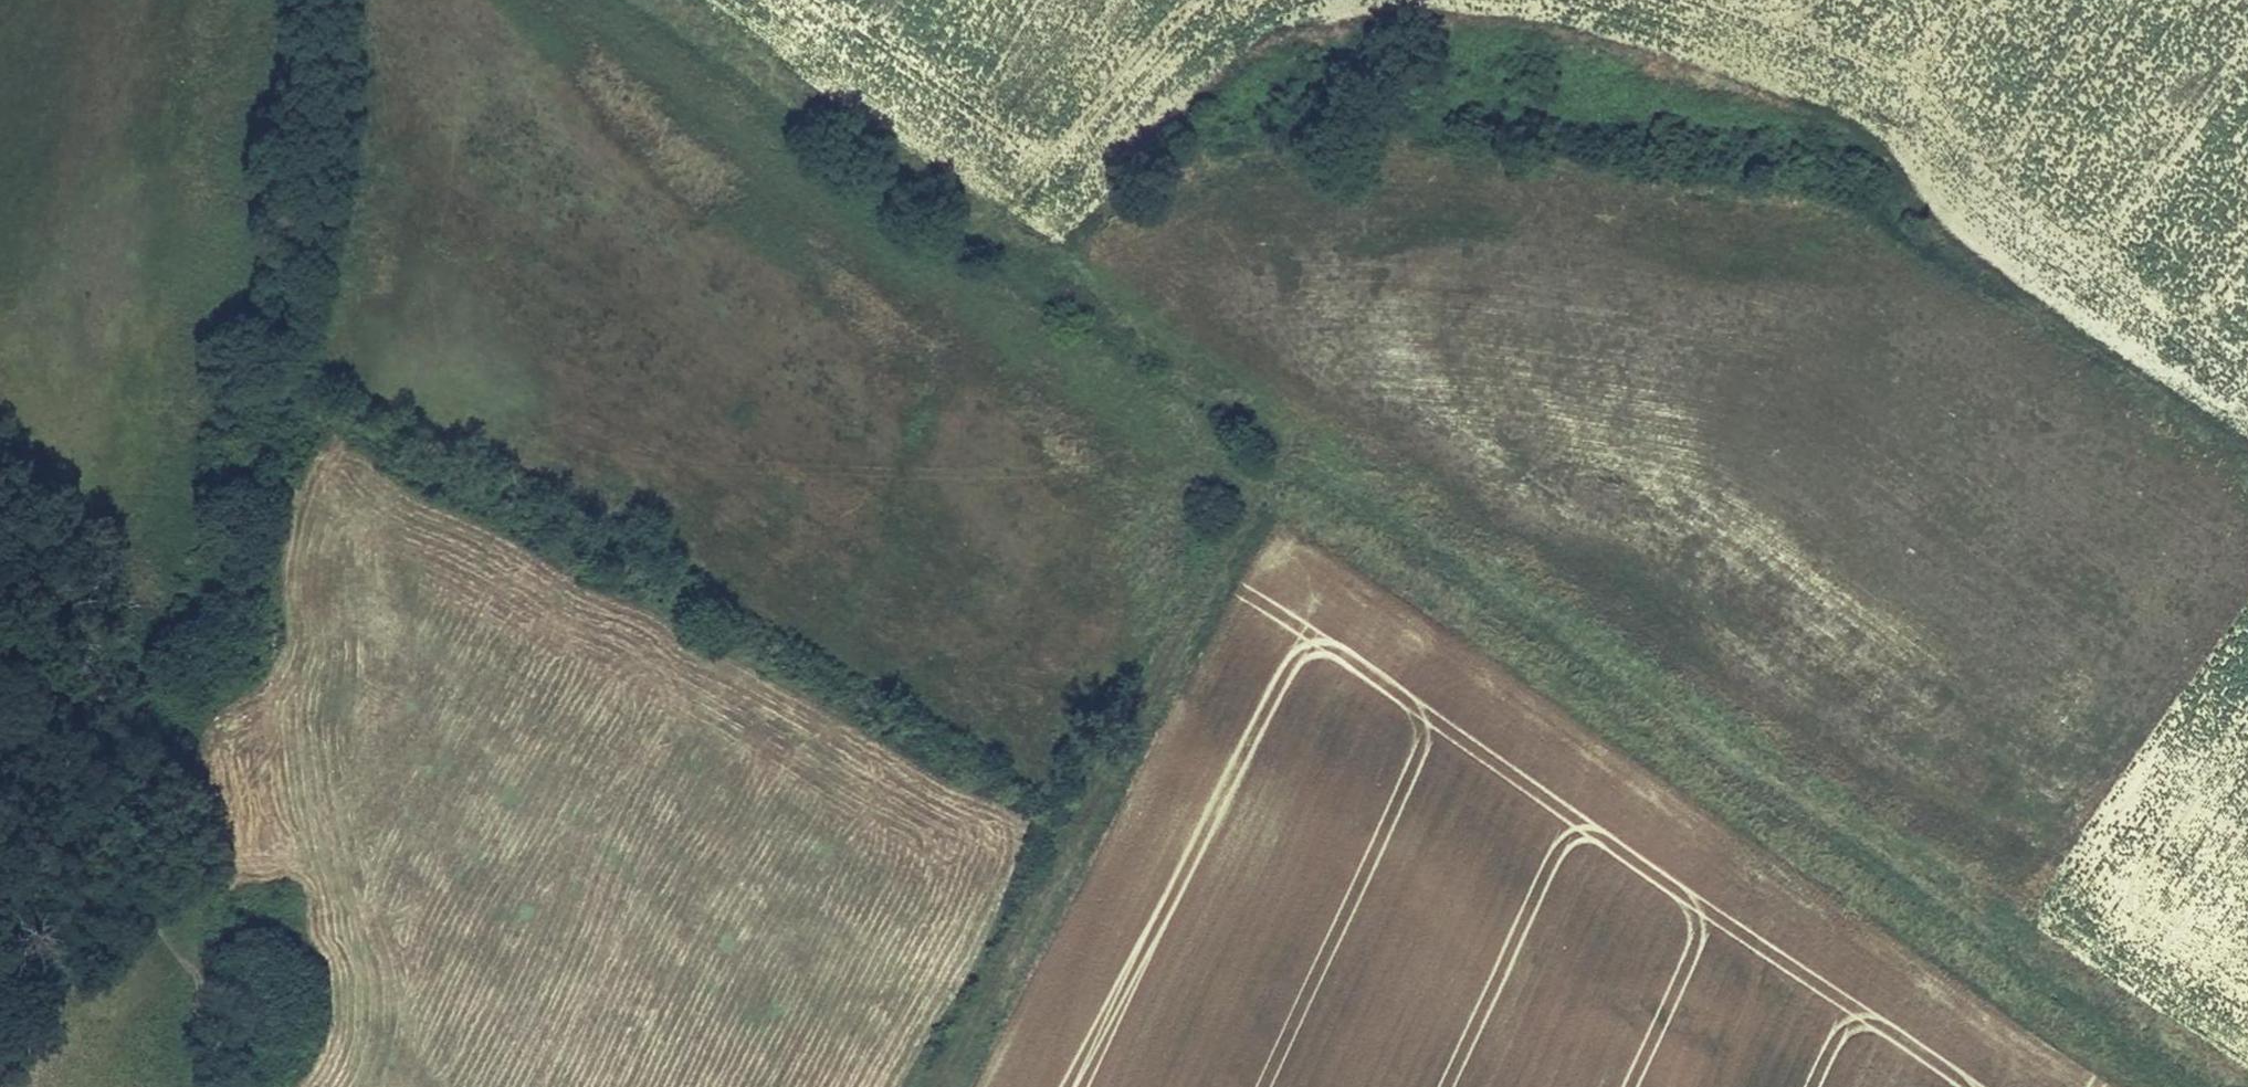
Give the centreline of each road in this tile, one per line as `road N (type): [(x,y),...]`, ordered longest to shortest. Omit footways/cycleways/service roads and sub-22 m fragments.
road 1 (track): [(942,1086),(1263,496)]

